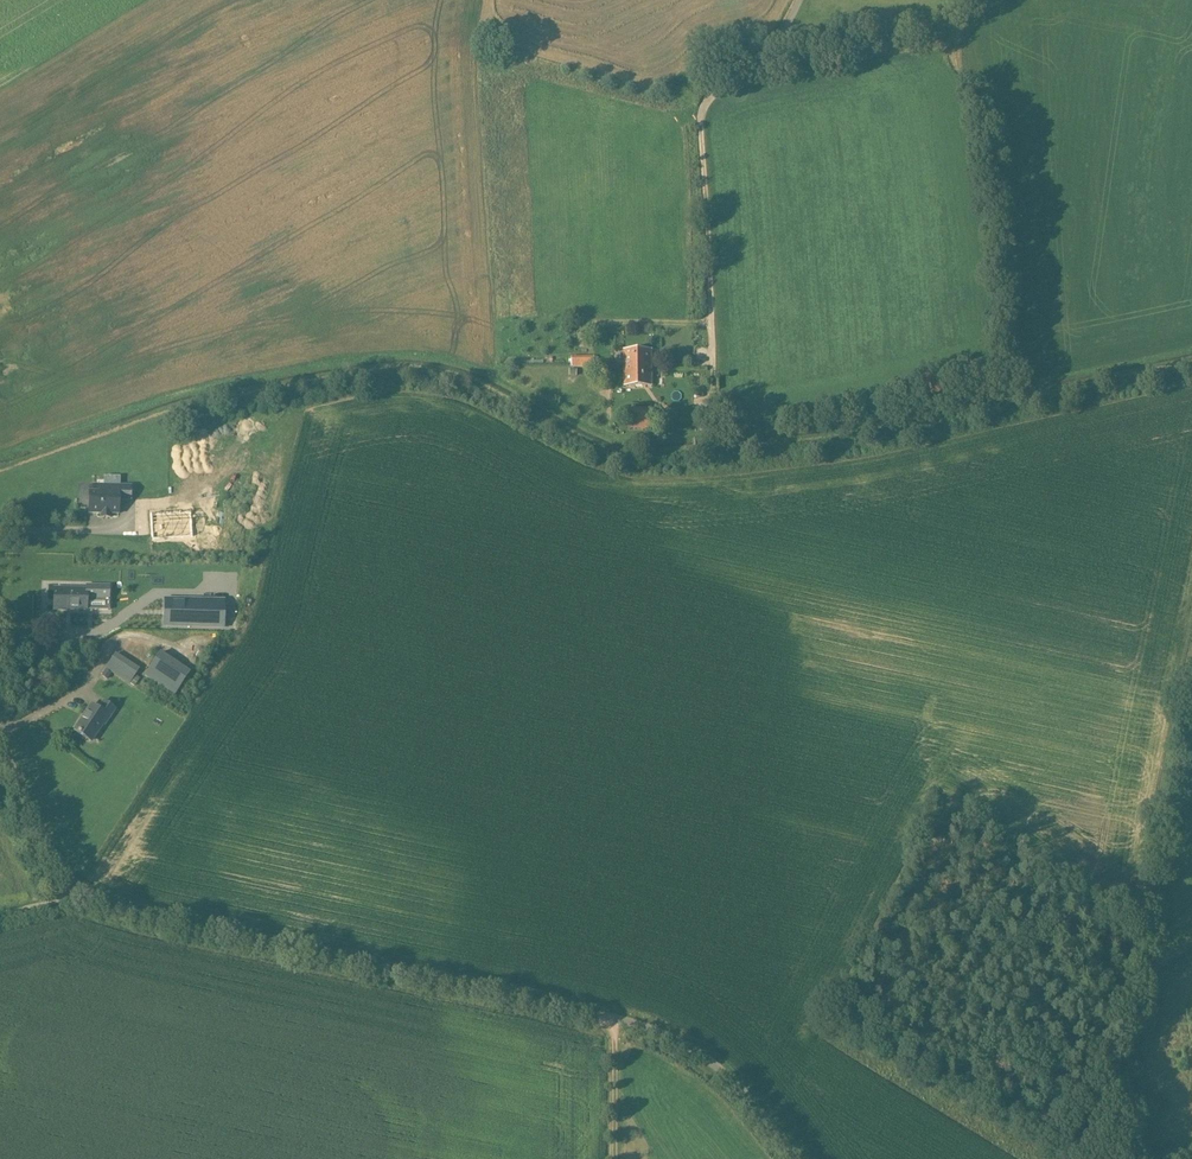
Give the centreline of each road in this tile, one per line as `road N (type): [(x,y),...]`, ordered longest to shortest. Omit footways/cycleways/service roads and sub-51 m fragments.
road 1 (unclassified): [(787,1158),(716,1074),(640,1025),(115,907),(82,892),(54,863),(0,756)]
road 2 (unclassified): [(699,433),(717,374),(709,111),(717,94),(757,67),(799,0)]

